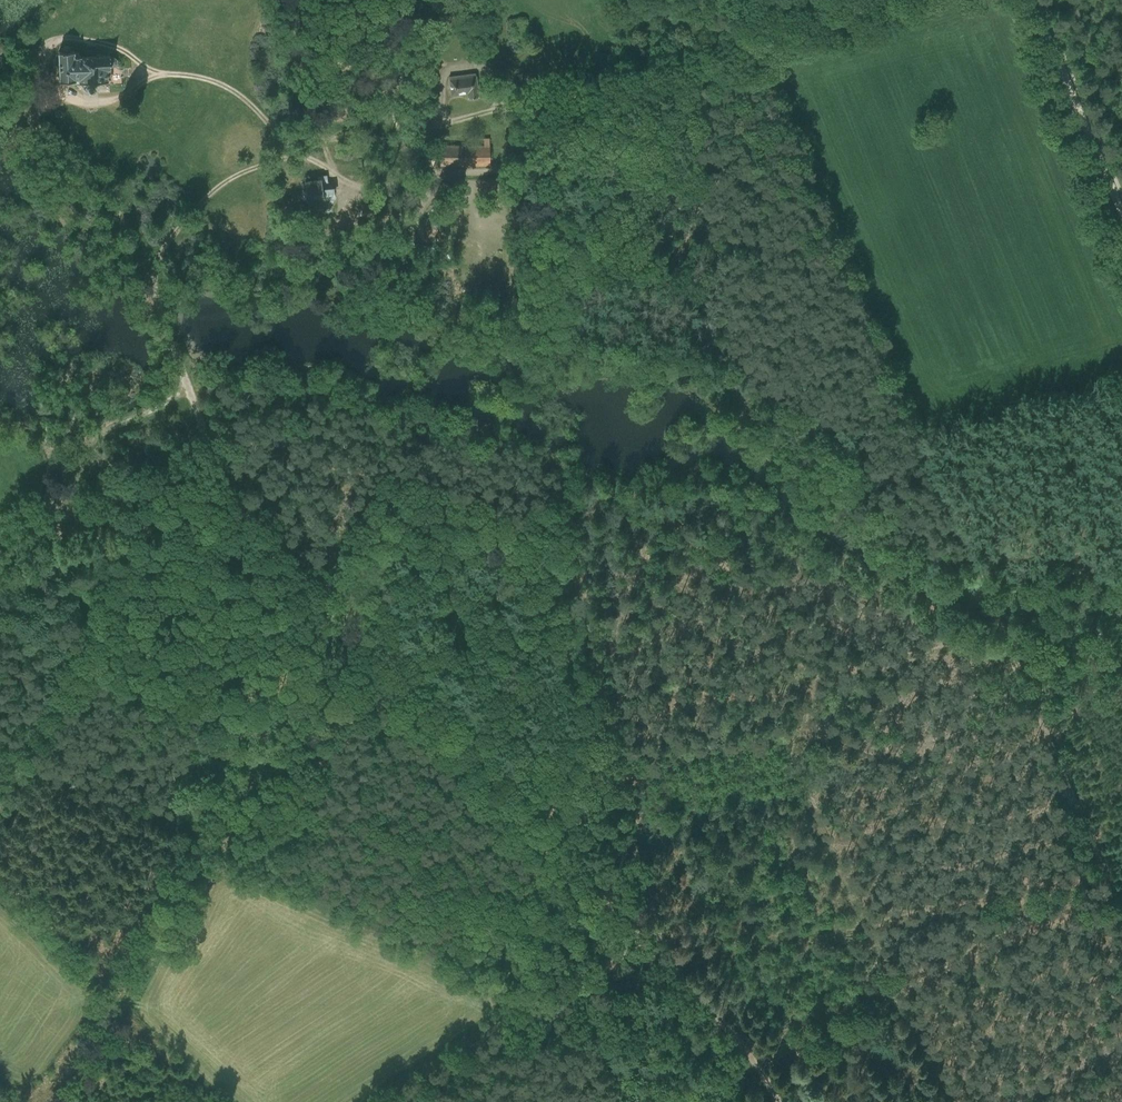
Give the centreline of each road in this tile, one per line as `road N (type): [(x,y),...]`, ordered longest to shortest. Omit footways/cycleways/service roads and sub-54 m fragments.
road 1 (track): [(776,1101),(739,1038),(239,519),(216,473),(155,276),(160,255),(202,199),(247,169),(323,141),(406,136),(498,108),(656,82),(882,0)]
road 2 (track): [(758,44),(1105,871),(652,950),(493,1014),(376,1101)]
road 3 (track): [(656,82),(598,125),(535,143),(497,170),(369,188),(296,154),(235,90),(207,79),(157,73),(100,42),(62,41),(44,53),(50,82),(73,99),(115,98),(147,79)]
road 4 (track): [(0,419),(91,426),(0,564)]
road 5 (track): [(1121,214),(1031,0)]
road 6 (track): [(288,0),(305,115),(336,174)]

